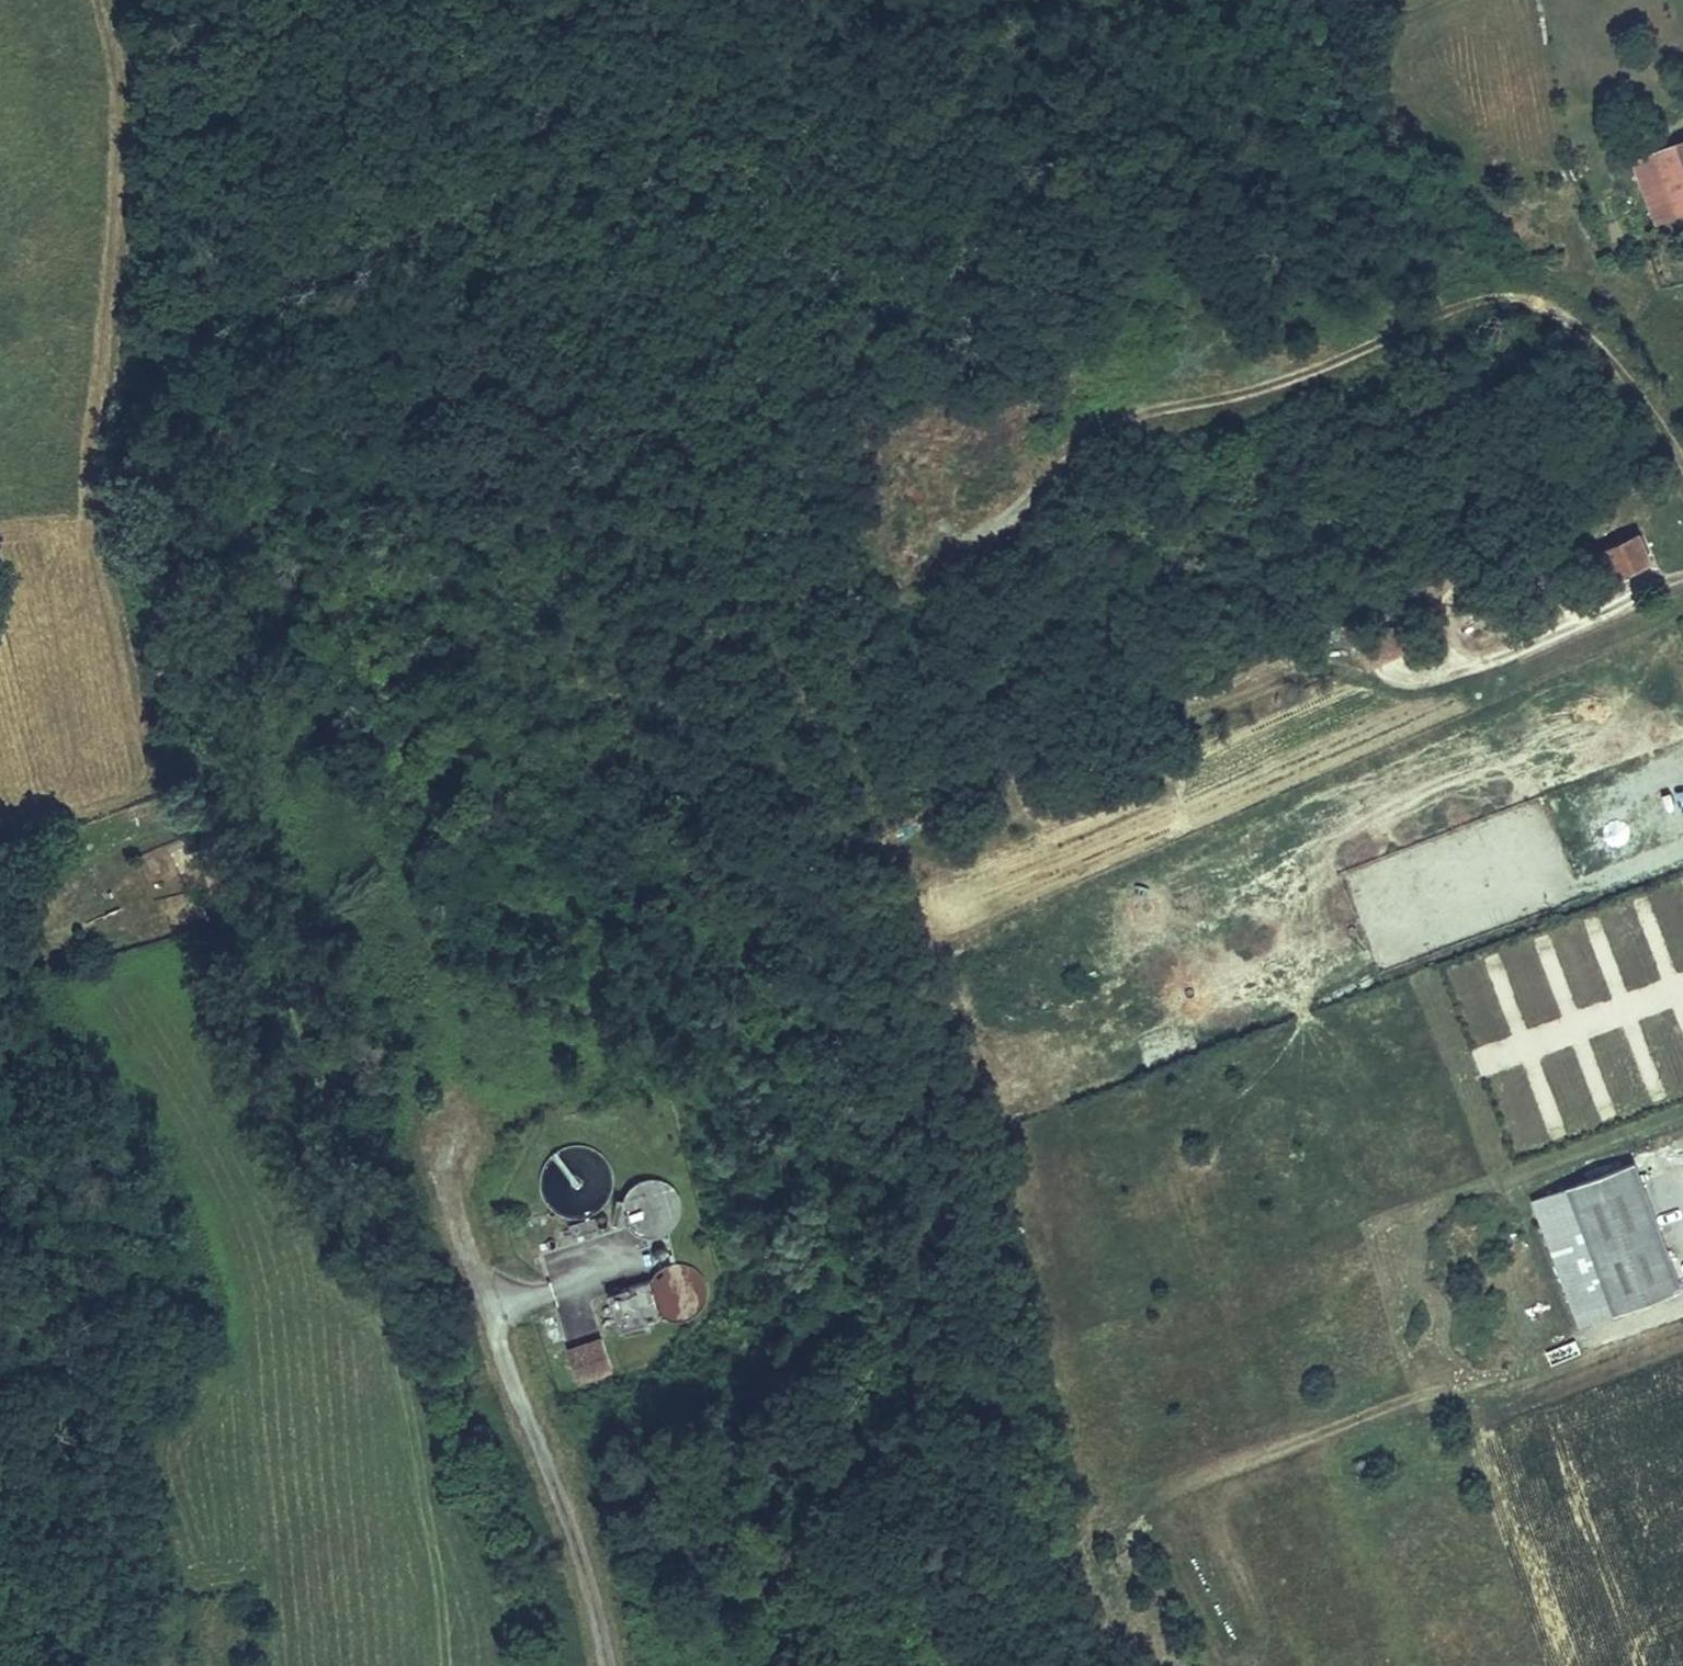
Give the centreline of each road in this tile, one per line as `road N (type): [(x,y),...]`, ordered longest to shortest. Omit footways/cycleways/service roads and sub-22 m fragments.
road 1 (track): [(1682,460),(1574,309),(1532,292),(1423,319),(1247,393),(1117,421),(958,550)]

